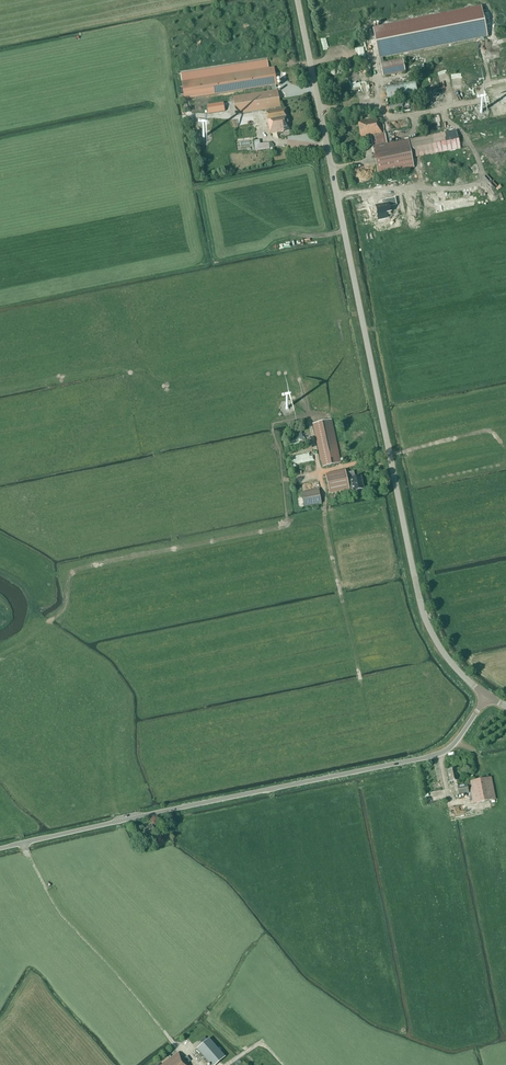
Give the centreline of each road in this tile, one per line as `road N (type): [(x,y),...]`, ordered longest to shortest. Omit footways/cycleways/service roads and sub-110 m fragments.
road 1 (tertiary): [(488,696),(445,654),(421,604),(298,0)]
road 2 (tertiary): [(0,848),(439,754),(488,696)]

